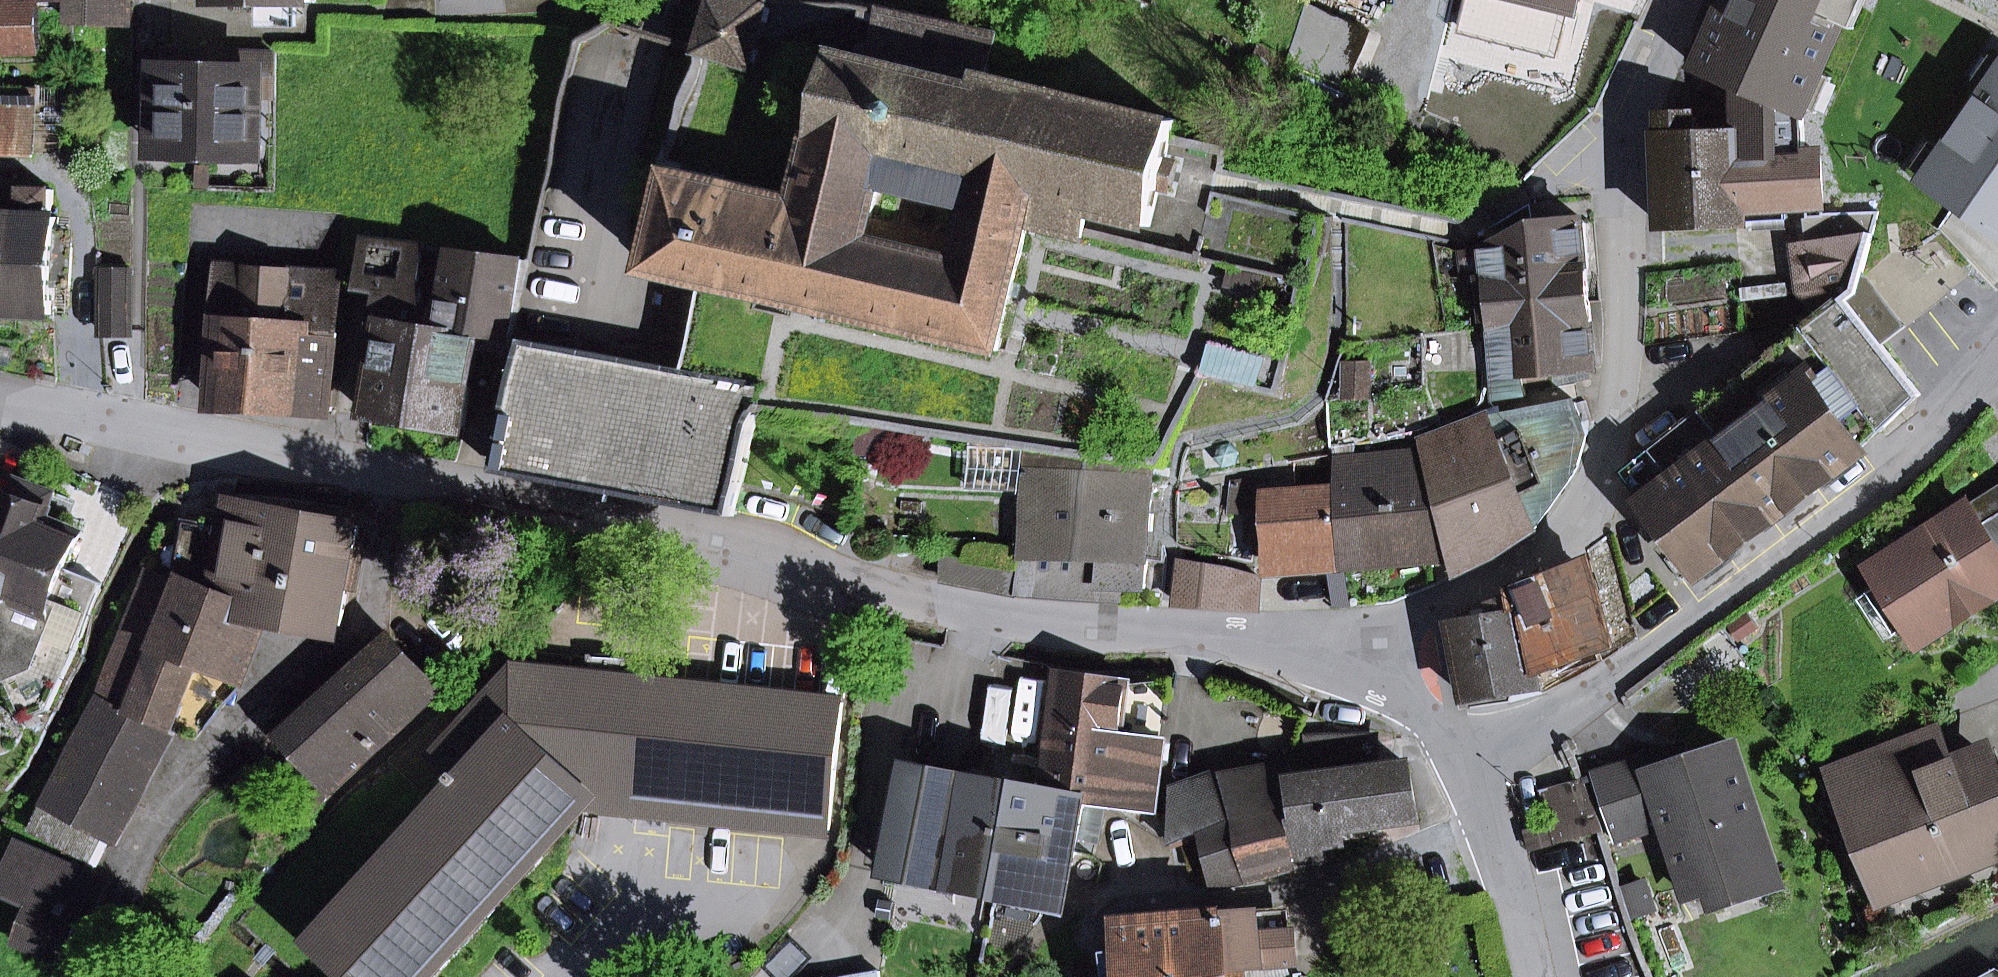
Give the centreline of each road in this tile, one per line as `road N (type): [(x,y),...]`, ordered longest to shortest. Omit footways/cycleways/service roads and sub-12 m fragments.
road 1 (residential): [(1366,639),(1090,630),(997,617),(905,598),(699,534),(0,400)]
road 2 (residential): [(1689,0),(1620,144),(1612,181),(1624,309),(1620,396),(1591,484),(1516,567),(1366,639)]
road 3 (residential): [(1997,368),(1889,482),(1470,777)]
road 4 (residential): [(1534,976),(1507,860),(1470,777)]
road 5 (residential): [(1470,777),(1366,639)]

